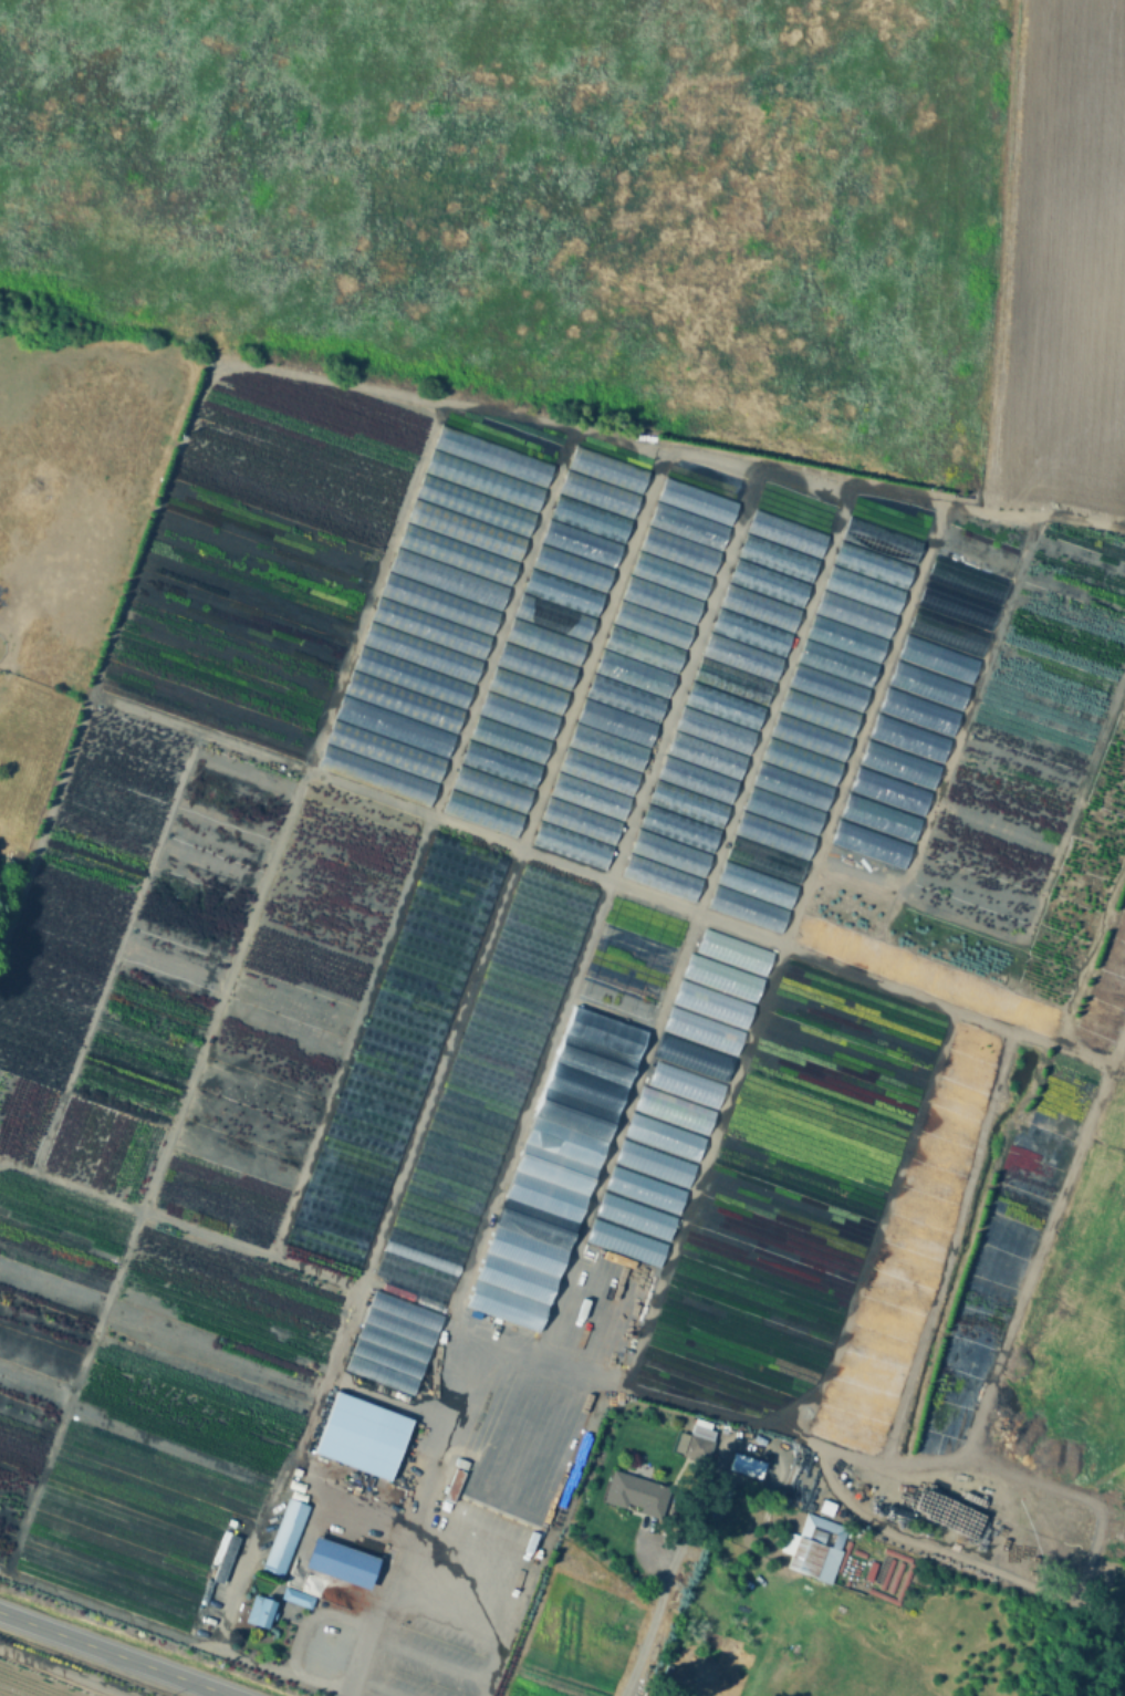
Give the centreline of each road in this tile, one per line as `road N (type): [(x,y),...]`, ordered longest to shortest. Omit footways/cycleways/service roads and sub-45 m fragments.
road 1 (track): [(1124,531),(664,455),(330,1377),(451,1419)]
road 2 (track): [(437,406),(306,776),(3,1575)]
road 3 (track): [(87,697),(773,941),(798,957),(1124,1066)]
road 4 (track): [(664,455),(510,416),(244,370),(206,381),(0,941)]
road 5 (track): [(623,1390),(945,506)]
road 6 (track): [(271,1259),(573,431)]
road 7 (track): [(758,1427),(820,1452),(837,1495),(881,1531),(1067,1600),(1081,1591),(1102,1517),(1091,1500),(979,1466),(892,1468),(820,1452)]
road 8 (track): [(986,512),(1017,0)]
road 9 (track): [(758,1427),(789,1413),(827,1377),(955,1012)]
road 10 (track): [(194,735),(30,1178)]
road 11 (track): [(965,1464),(1015,1308),(1124,1029)]
road 12 (track): [(882,1467),(1011,1030)]
road 13 (track): [(851,488),(696,914)]
road 14 (track): [(758,471),(608,883)]
road 15 (track): [(0,1168),(362,1290)]
road 16 (track): [(0,1574),(275,1675),(348,1689)]
road 17 (primary): [(231,1695),(0,1610)]

